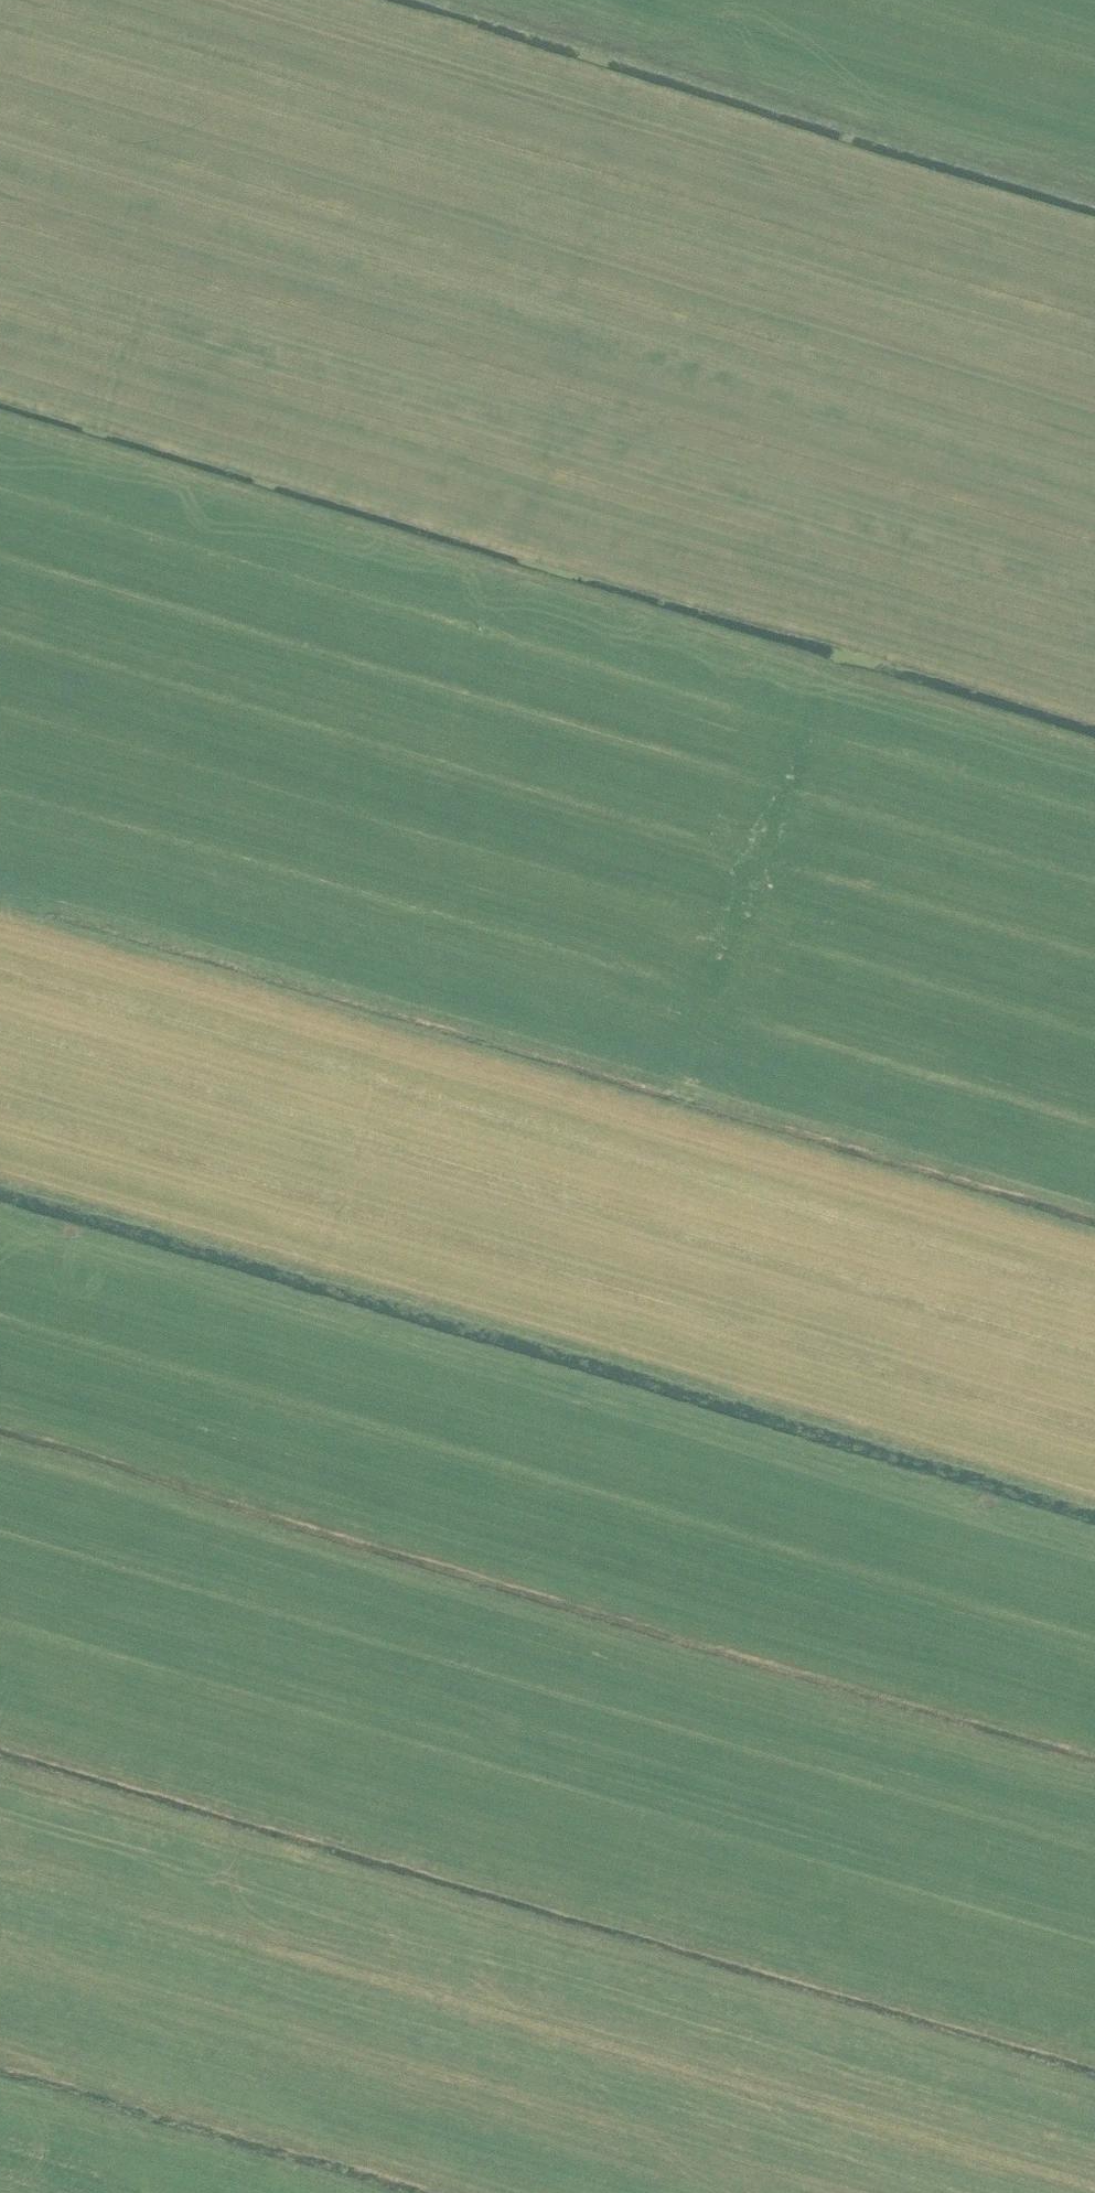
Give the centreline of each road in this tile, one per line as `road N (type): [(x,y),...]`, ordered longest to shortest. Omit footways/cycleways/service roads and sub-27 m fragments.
road 1 (unclassified): [(0,1803),(64,1776),(143,1723),(189,1707),(295,1706),(1094,1949)]
road 2 (residential): [(557,2144),(315,2070)]
road 3 (residential): [(763,2192),(601,2143),(557,2144)]

